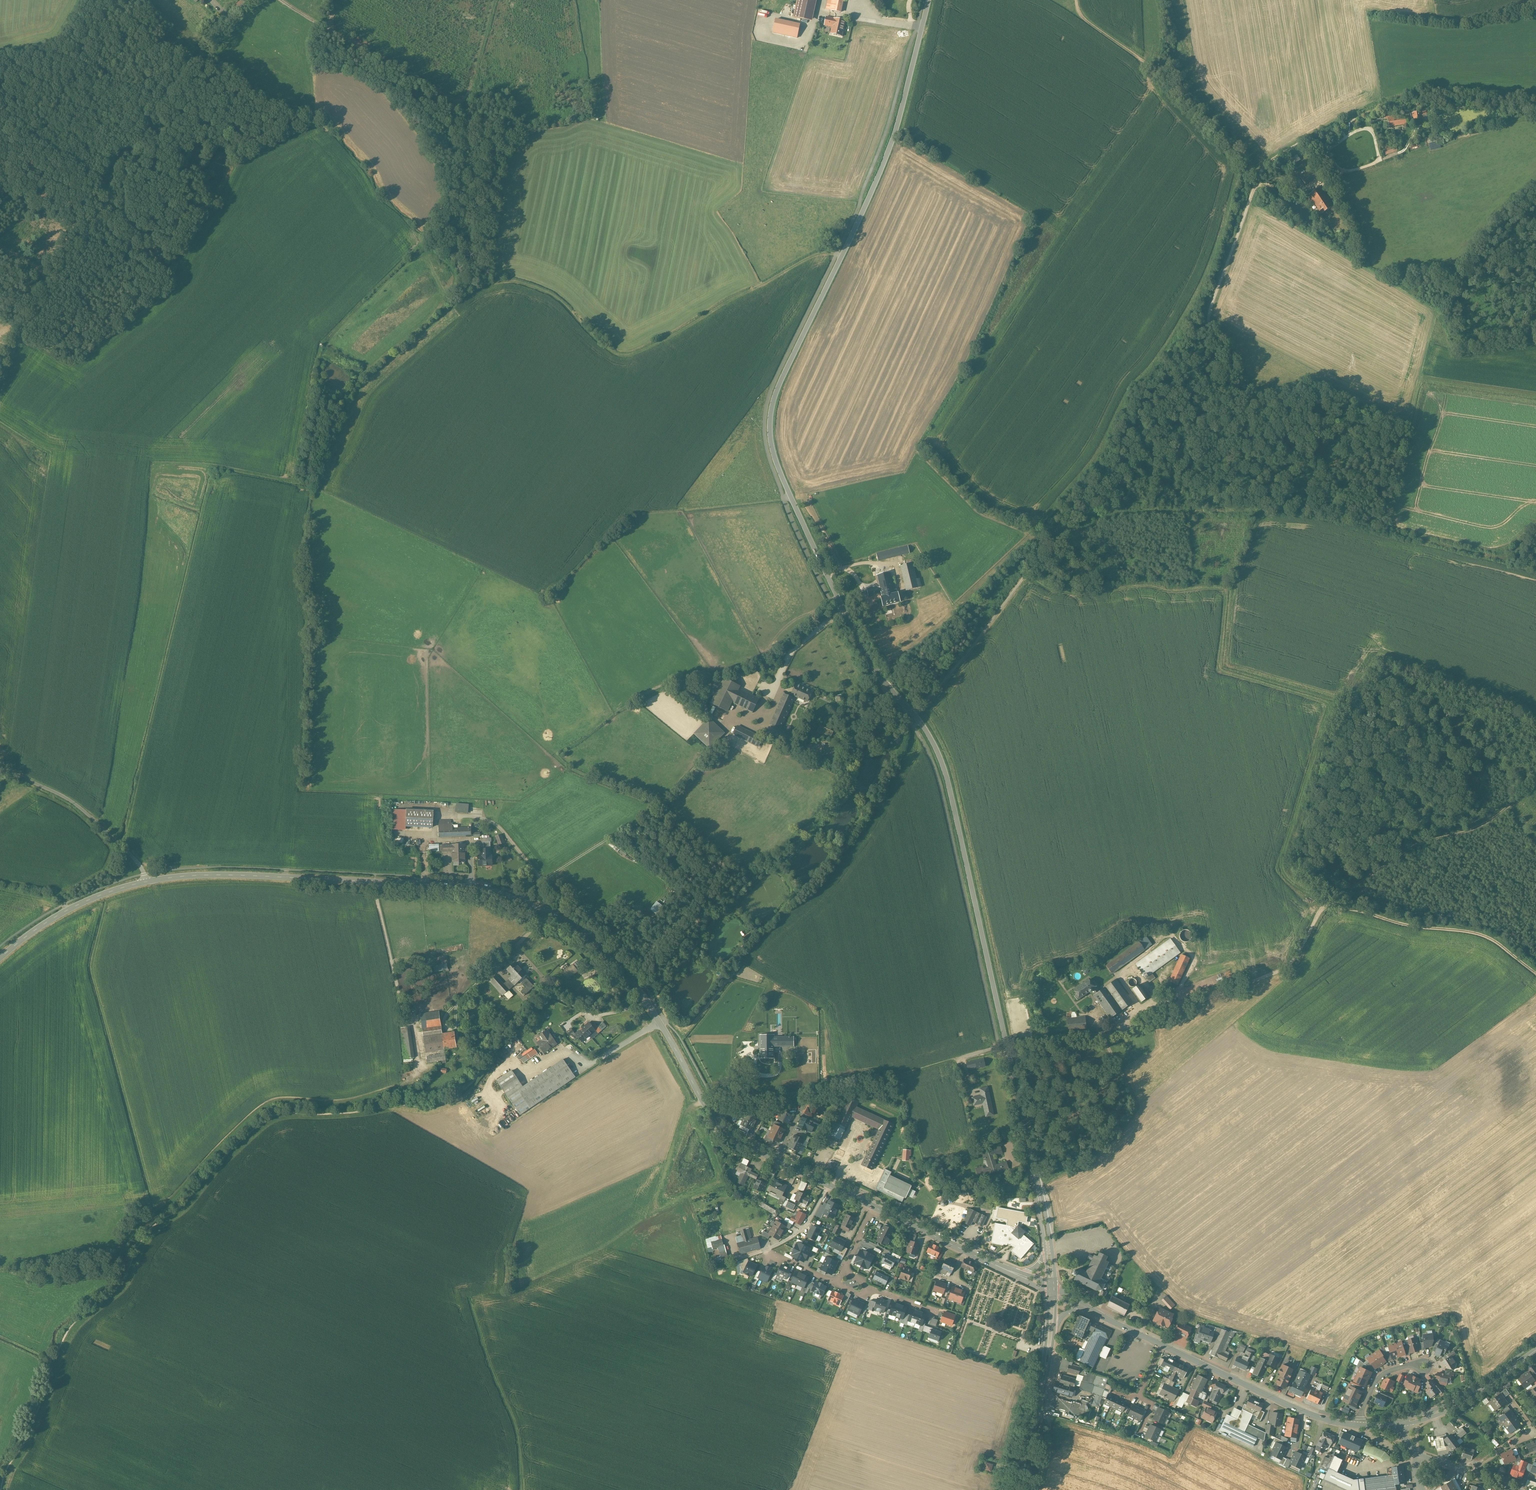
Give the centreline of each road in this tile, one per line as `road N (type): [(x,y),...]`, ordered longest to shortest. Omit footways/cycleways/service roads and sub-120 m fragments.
road 1 (secondary): [(1038,1188),(941,760),(848,619),(770,437),(781,380),(891,145),(928,0)]
road 2 (tertiary): [(749,1147),(714,1121),(645,998),(592,938),(517,899),(465,886),(244,875),(145,881)]
road 3 (track): [(913,713),(978,639),(1201,344),(1262,169),(1294,147),(1305,152)]
road 4 (unclassified): [(250,0),(207,38),(0,365)]
road 5 (track): [(480,287),(524,283),(555,297),(620,355),(823,252),(842,255)]
road 6 (track): [(712,750),(656,808),(541,881),(488,819)]
road 7 (track): [(1076,0),(1081,16),(1160,74),(1258,178)]
road 8 (track): [(955,1062),(757,1107),(705,1106)]
road 9 (track): [(664,1019),(662,986),(752,881),(777,867),(793,887)]
road 10 (track): [(1535,973),(1474,932),(1327,907)]
road 11 (tertiary): [(1361,1425),(1304,1412),(1162,1345)]
road 12 (track): [(285,0),(463,114)]
road 13 (residential): [(0,755),(100,825),(145,881)]
road 14 (track): [(901,712),(862,747),(844,794),(797,848)]
road 15 (tertiary): [(145,881),(61,914),(0,958)]
road 16 (secondary): [(1050,1330),(1012,1489)]
road 17 (tertiary): [(1535,1348),(1455,1404),(1401,1423)]

